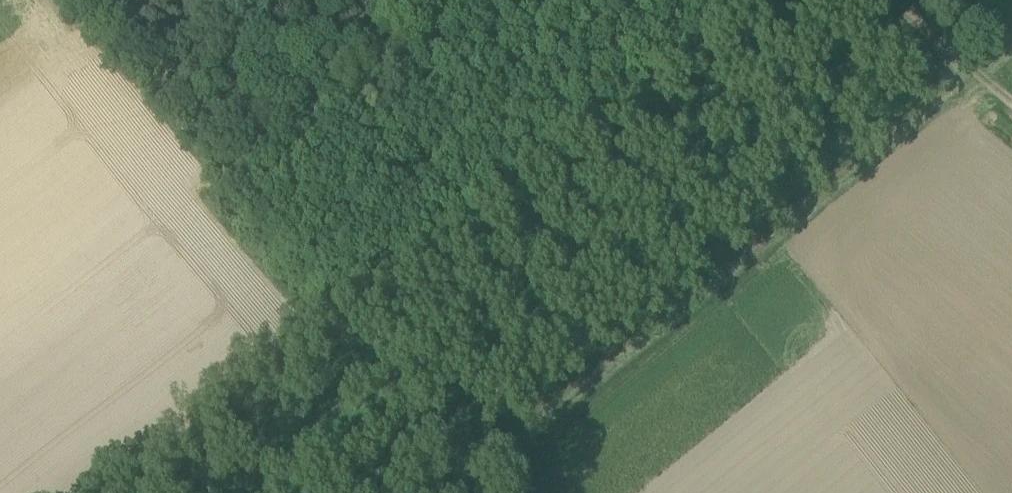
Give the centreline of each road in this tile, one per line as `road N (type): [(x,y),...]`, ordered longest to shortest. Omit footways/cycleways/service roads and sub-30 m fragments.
road 1 (track): [(896,0),(1011,99)]

